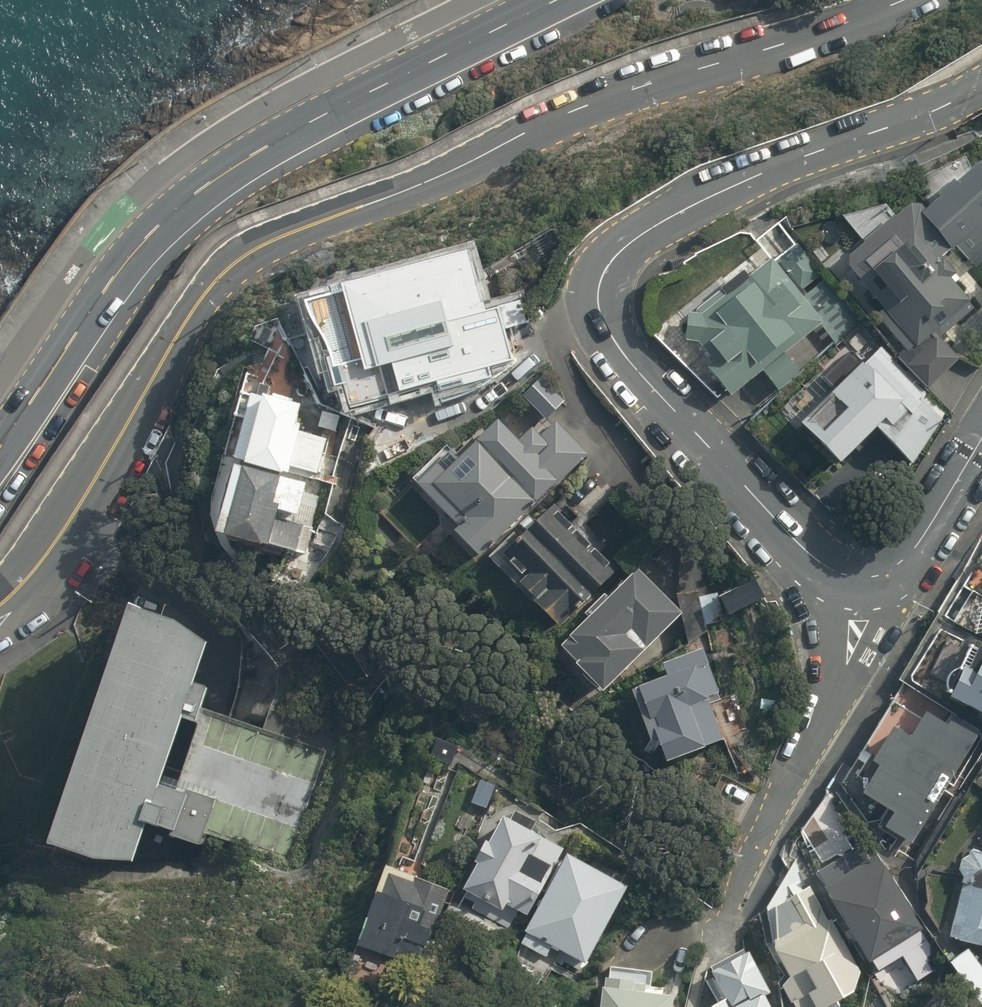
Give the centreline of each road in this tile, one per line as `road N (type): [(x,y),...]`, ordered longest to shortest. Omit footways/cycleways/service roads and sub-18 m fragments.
road 1 (tertiary): [(21,601),(184,327),(235,264),(571,113),(905,0)]
road 2 (tertiary): [(981,87),(657,224),(622,248),(598,281),(601,319),(630,365),(802,546),(824,565),(865,578)]
road 3 (secondary): [(0,442),(120,268),(226,170),(287,127),(546,0)]
road 4 (residential): [(724,934),(862,684),(870,627),(865,578)]
road 5 (tertiary): [(865,578),(906,559),(981,444)]

